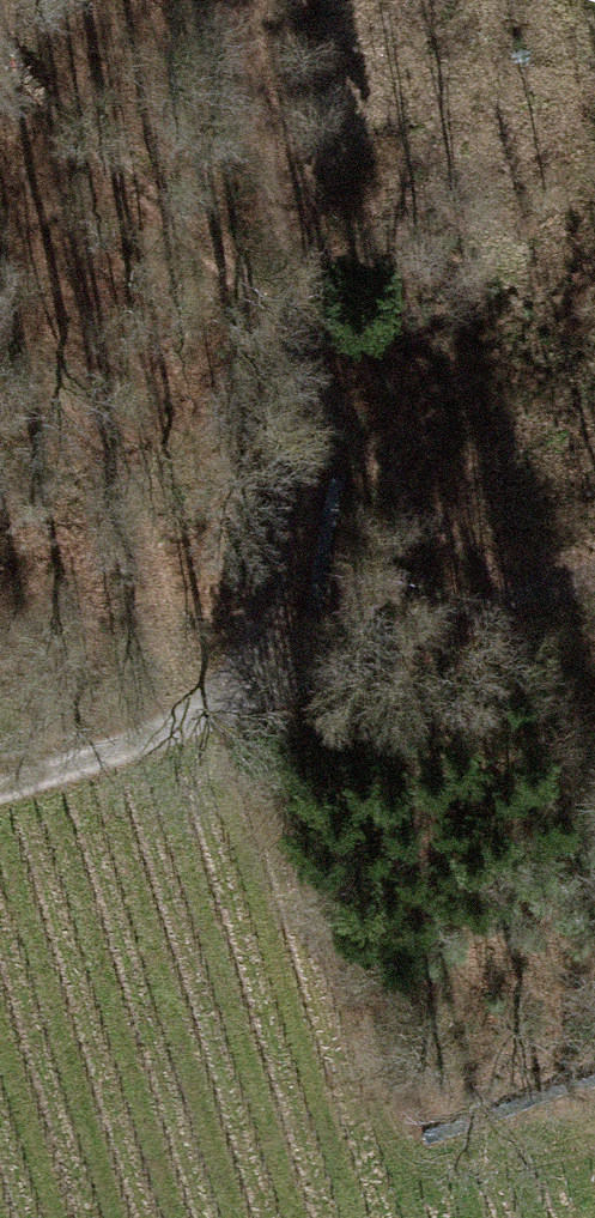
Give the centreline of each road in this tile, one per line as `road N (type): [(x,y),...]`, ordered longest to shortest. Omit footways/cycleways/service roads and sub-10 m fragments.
road 1 (track): [(252,0),(296,412),(220,697),(0,781)]
road 2 (track): [(594,527),(220,697)]

